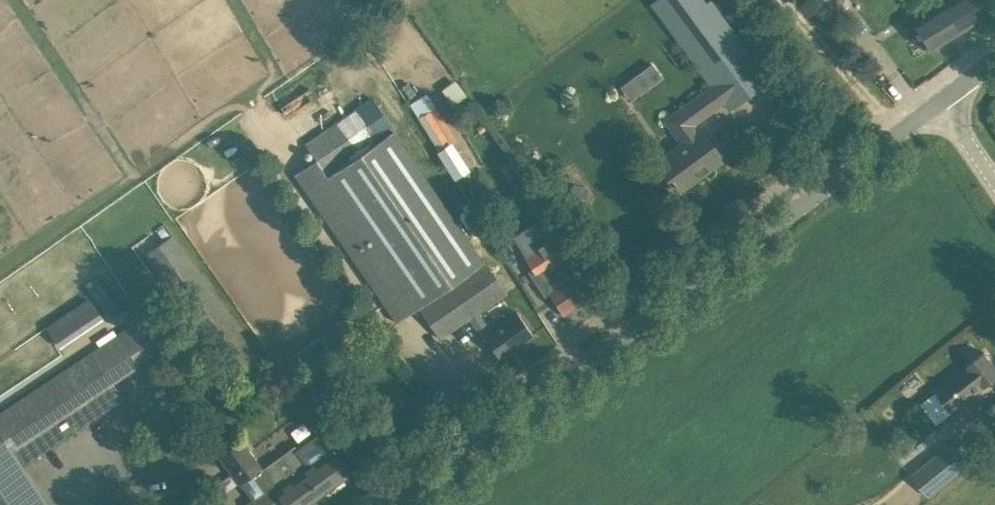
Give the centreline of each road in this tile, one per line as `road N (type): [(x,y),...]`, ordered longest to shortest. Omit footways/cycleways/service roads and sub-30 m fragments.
road 1 (tertiary): [(395,504),(941,103)]

